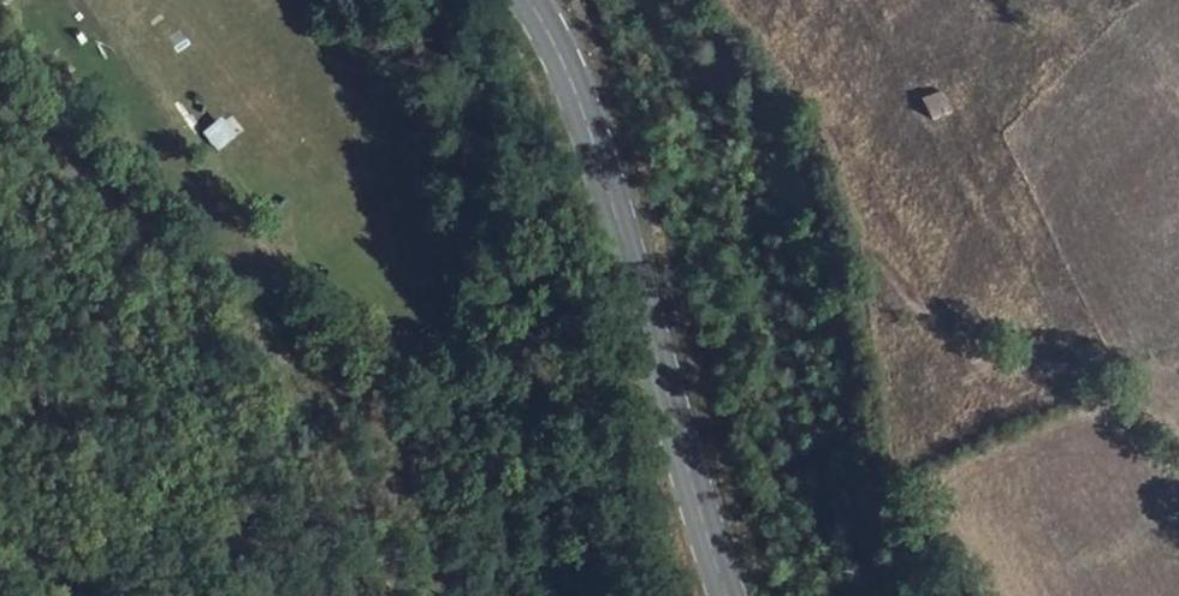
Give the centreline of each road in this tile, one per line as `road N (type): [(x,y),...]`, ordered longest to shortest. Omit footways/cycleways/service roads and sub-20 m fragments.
road 1 (secondary): [(731,595),(584,113),(529,0)]
road 2 (track): [(272,347),(350,391),(386,425),(442,595)]

